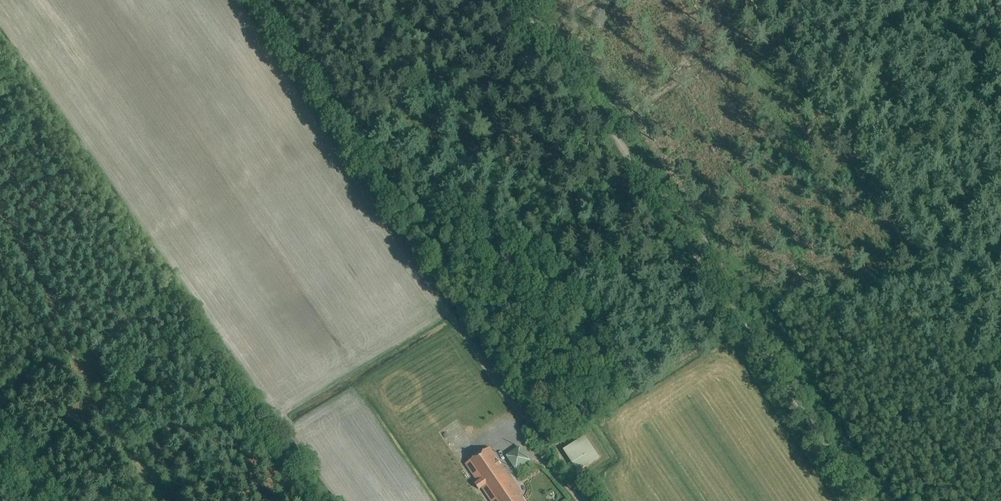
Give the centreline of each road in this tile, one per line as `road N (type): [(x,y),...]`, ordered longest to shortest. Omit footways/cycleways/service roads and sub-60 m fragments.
road 1 (track): [(860,500),(521,0)]
road 2 (track): [(535,21),(359,124),(272,0)]

